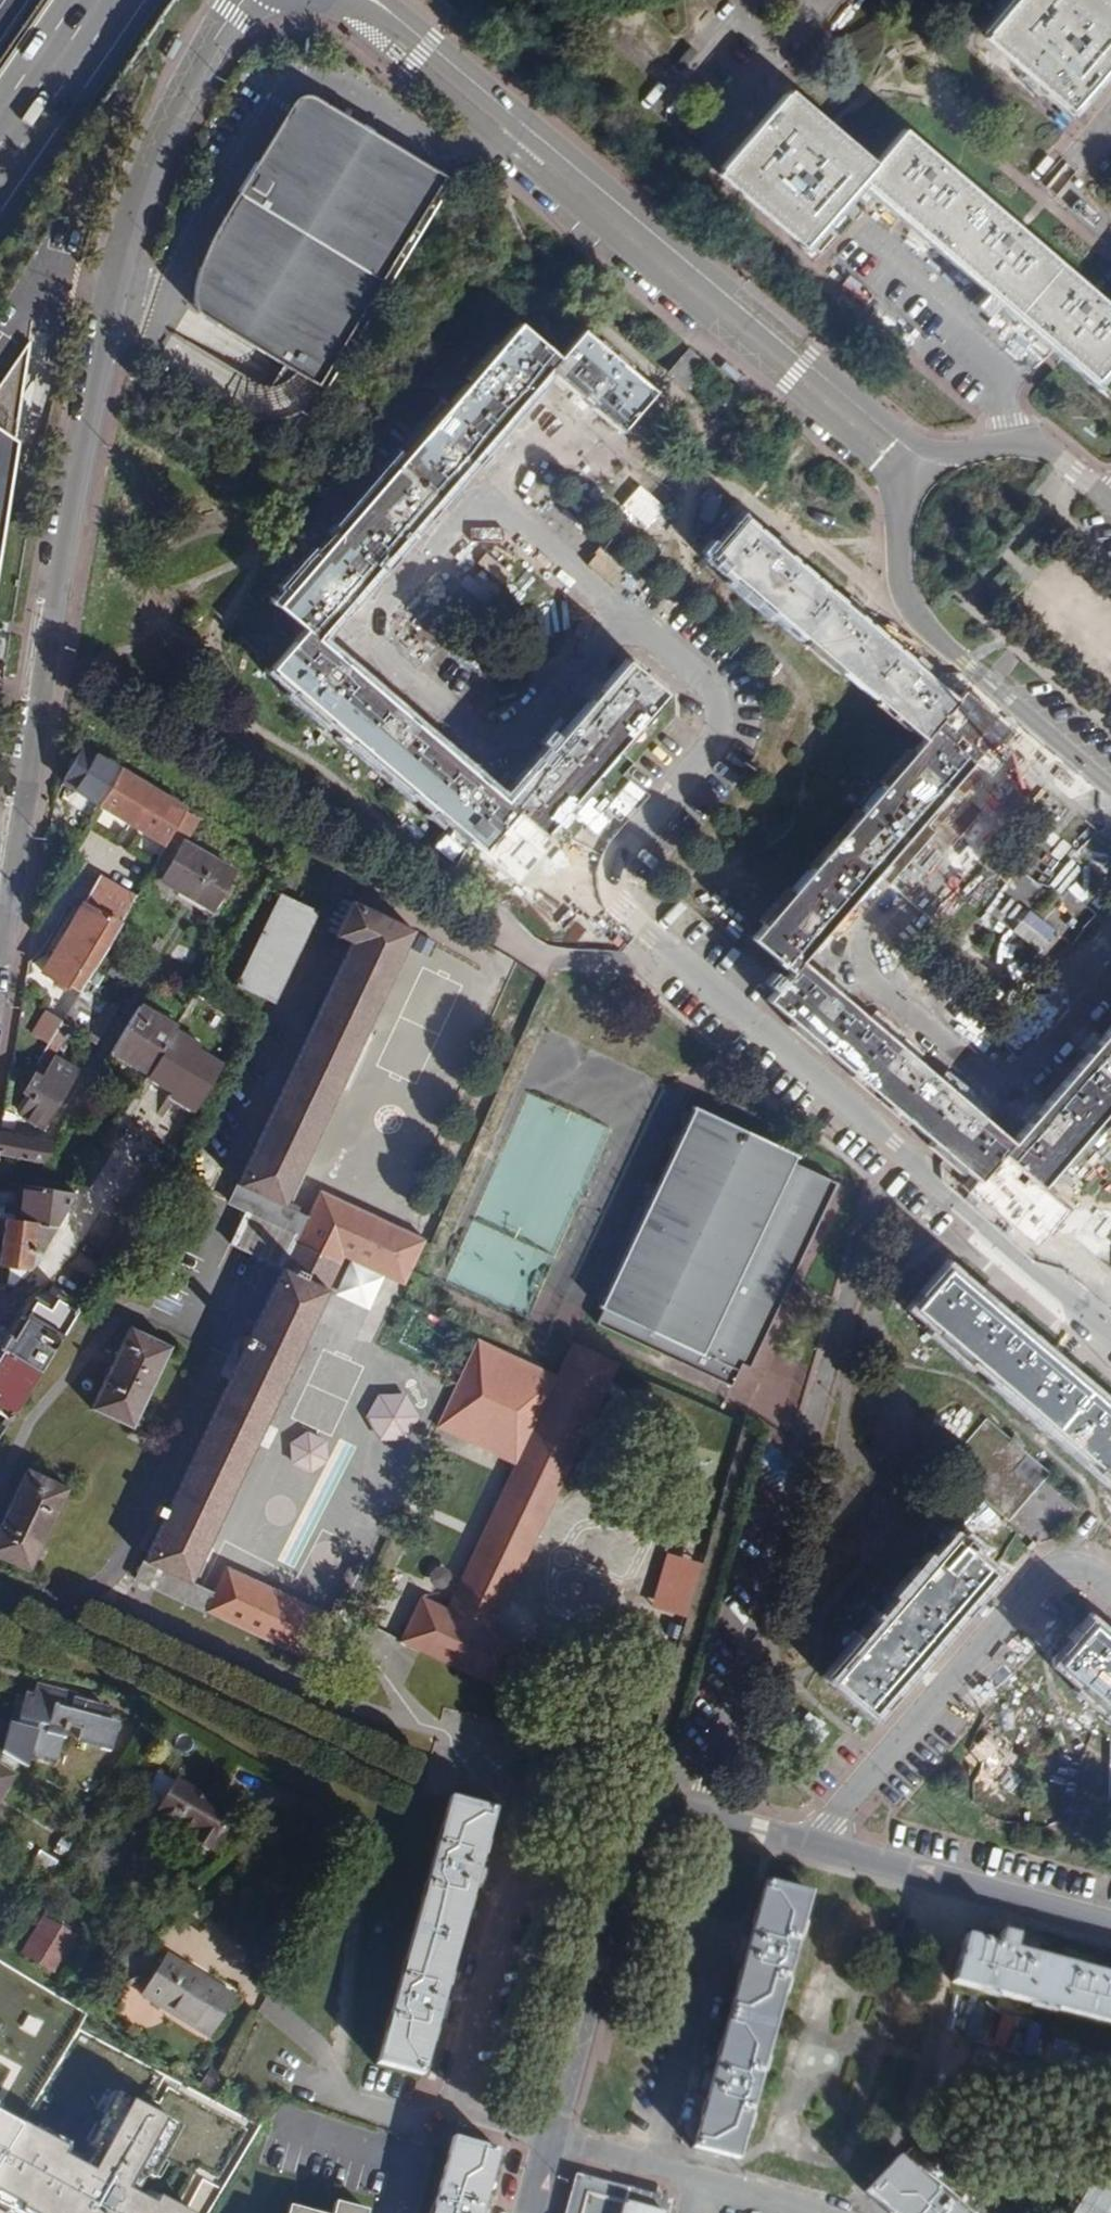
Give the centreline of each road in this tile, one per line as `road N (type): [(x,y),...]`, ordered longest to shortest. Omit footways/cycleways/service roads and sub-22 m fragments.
road 1 (residential): [(1110,1332),(624,909),(613,885),(616,856),(720,736),(720,718),(715,695),(616,612)]
road 2 (tertiary): [(232,13),(165,128),(124,247),(0,960)]
road 3 (tertiary): [(379,8),(388,49),(878,460),(901,526)]
road 4 (tertiary): [(927,464),(379,8)]
road 5 (residential): [(616,612),(495,506),(479,503),(459,516),(374,614),(391,658),(489,740),(525,728)]
road 6 (residential): [(545,2141),(631,1830),(651,1810),(674,1804),(804,1840)]
road 7 (residential): [(804,1840),(1038,1581),(1059,1570),(1081,1572),(1110,1596)]
road 8 (tertiary): [(901,526),(900,570),(914,613),(1110,783)]
road 9 (residential): [(804,1840),(1110,1926)]
road 10 (residential): [(545,2141),(819,2212)]
road 11 (residential): [(545,2141),(336,2096),(322,2077)]
road 12 (tertiary): [(1110,505),(1044,452),(1012,441),(927,464)]
road 13 (residential): [(743,0),(658,97),(703,139)]
road 14 (residential): [(703,139),(821,0)]
road 15 (motorway): [(0,147),(101,0)]
road 16 (residential): [(525,728),(616,612)]

